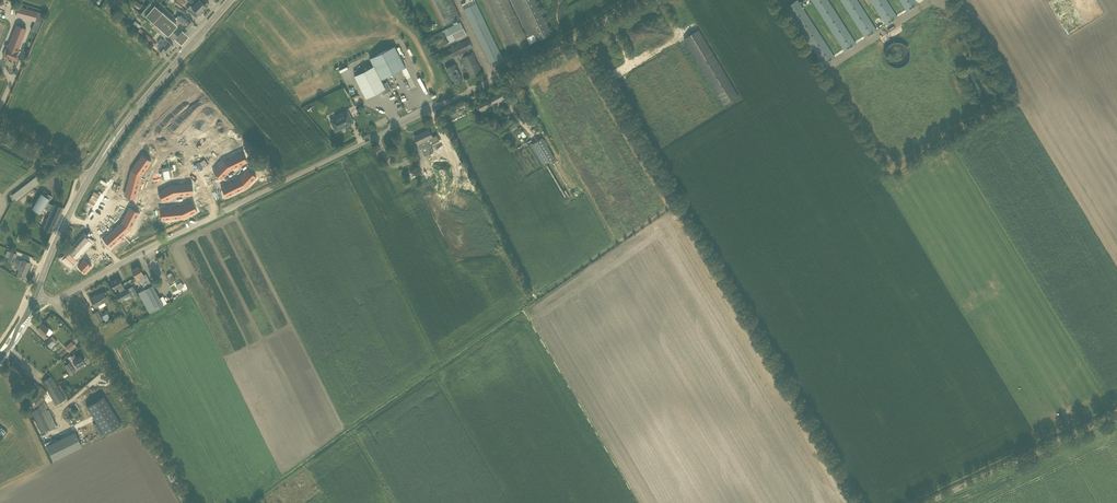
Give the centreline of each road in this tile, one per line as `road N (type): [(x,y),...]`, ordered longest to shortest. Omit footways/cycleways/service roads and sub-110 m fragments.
road 1 (unclassified): [(51,302),(636,0)]
road 2 (track): [(576,34),(854,502)]
road 3 (unclassified): [(184,502),(78,330),(51,302)]
road 4 (secondary): [(89,179),(141,103),(231,0)]
road 5 (unclassified): [(927,502),(1116,413)]
road 6 (secondary): [(35,295),(89,179)]

